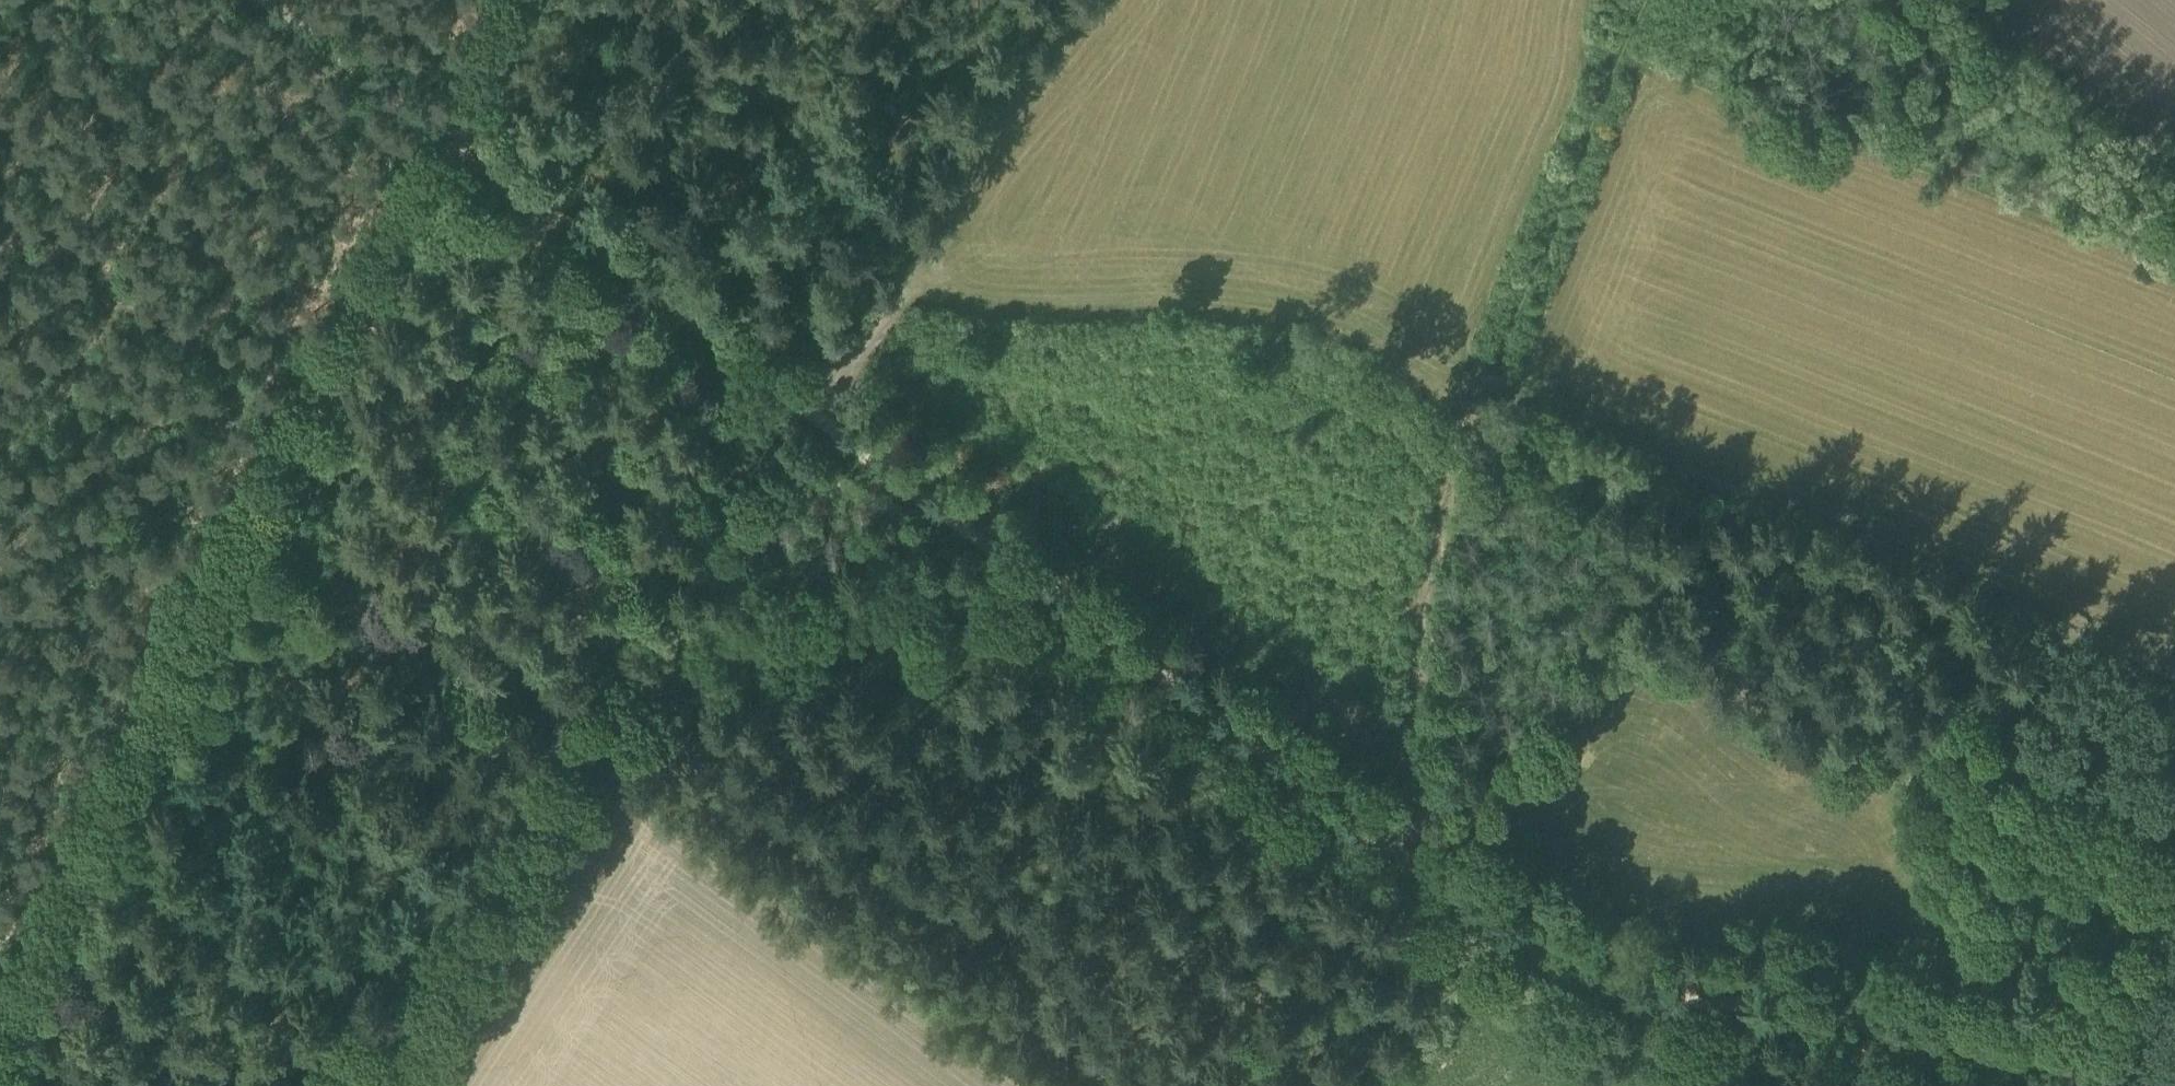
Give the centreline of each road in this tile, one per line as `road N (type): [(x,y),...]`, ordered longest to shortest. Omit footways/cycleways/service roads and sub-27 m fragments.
road 1 (track): [(2174,1057),(1723,1000),(1627,983),(1553,957),(1416,865),(455,148)]
road 2 (track): [(0,1027),(440,137)]
road 3 (track): [(1478,431),(1426,636),(1416,865),(1466,827),(1546,813)]
road 4 (track): [(440,137),(261,0)]
road 5 (track): [(440,137),(511,0)]

